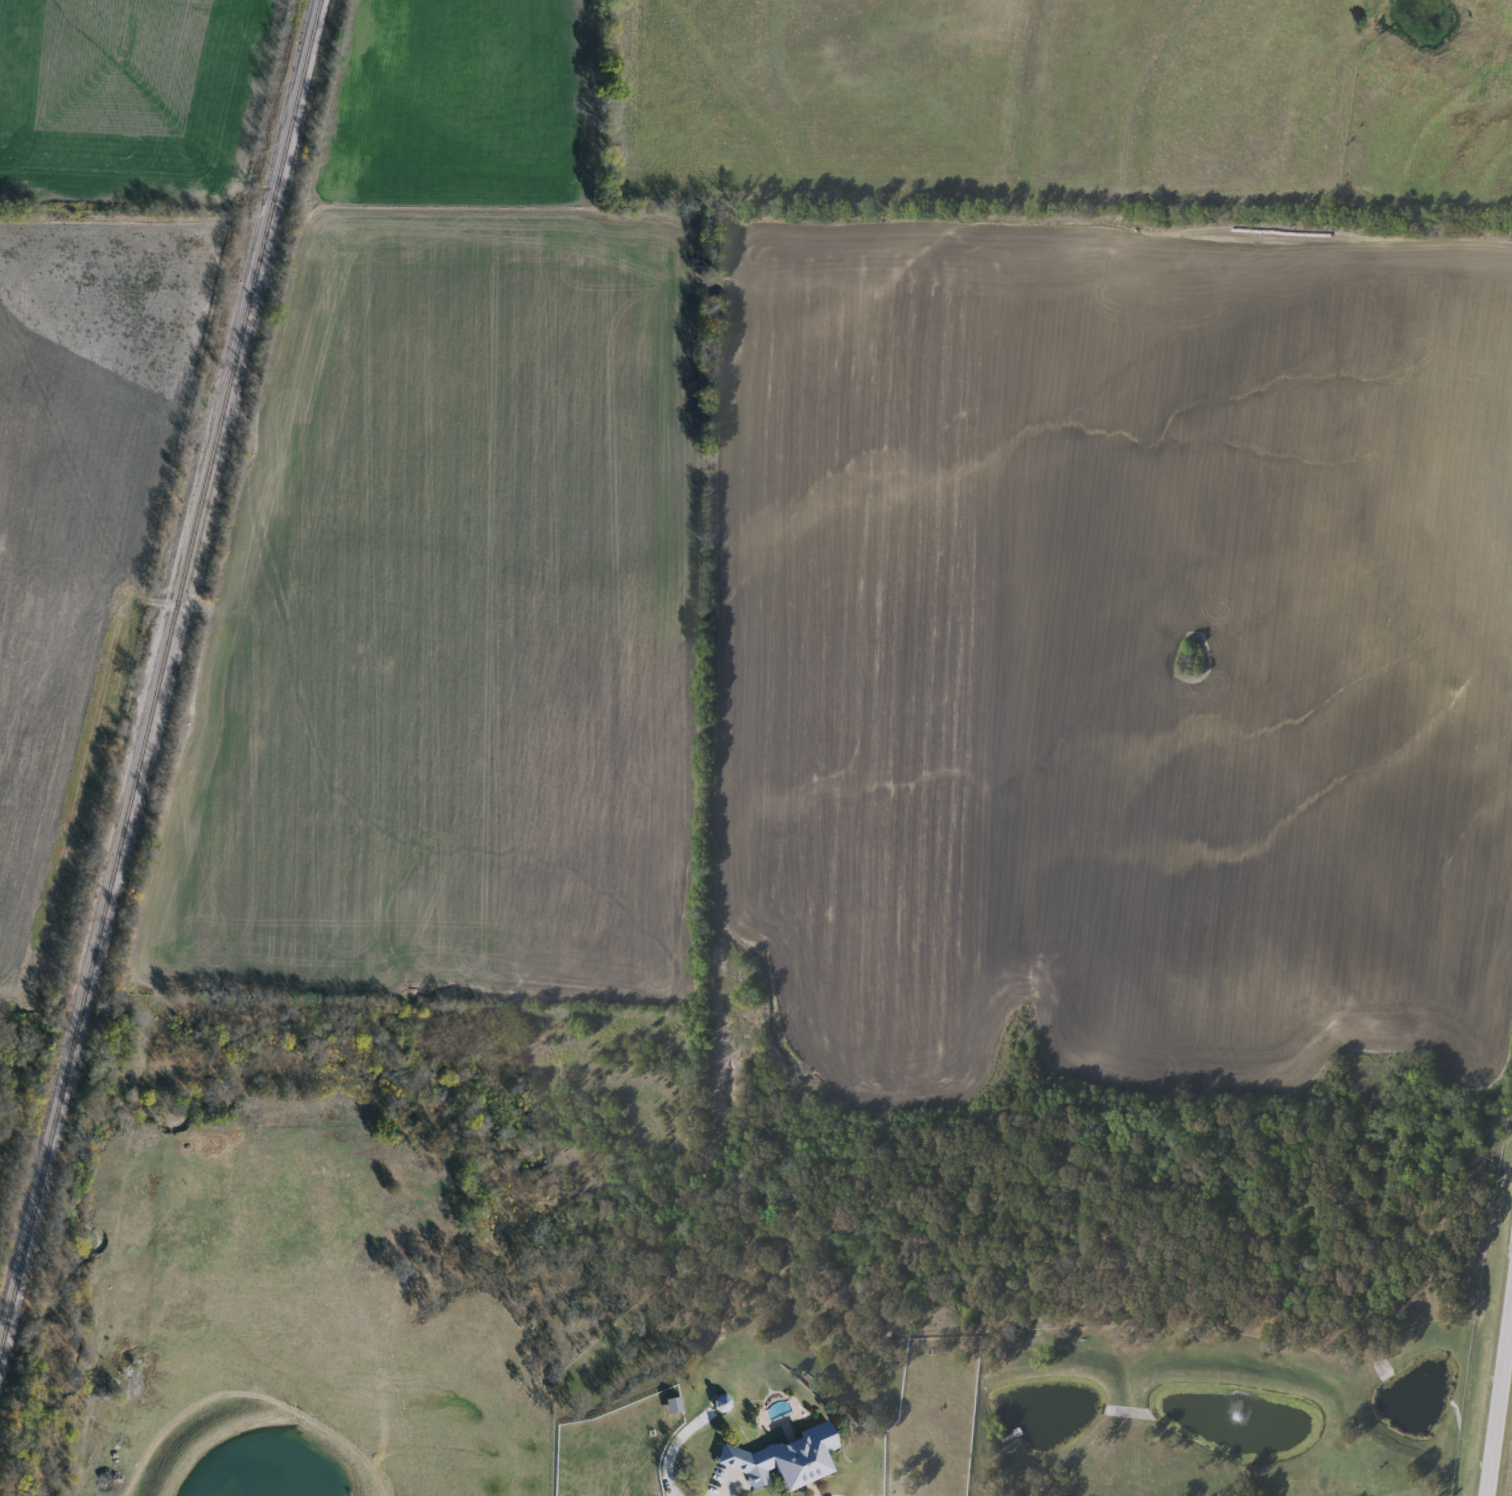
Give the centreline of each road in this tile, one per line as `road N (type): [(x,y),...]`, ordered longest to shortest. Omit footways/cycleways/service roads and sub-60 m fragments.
road 1 (primary): [(1511,1264),(1481,1495)]

